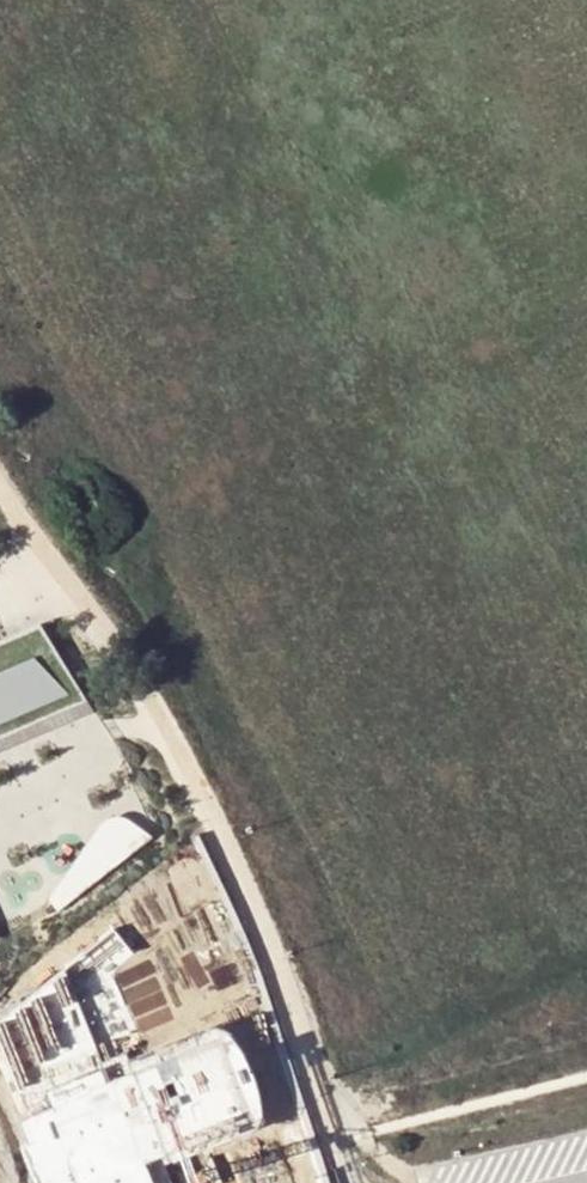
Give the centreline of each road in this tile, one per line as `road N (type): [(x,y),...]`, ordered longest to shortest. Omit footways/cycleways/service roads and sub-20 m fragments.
road 1 (track): [(342,1168),(272,963),(211,823),(0,491)]

